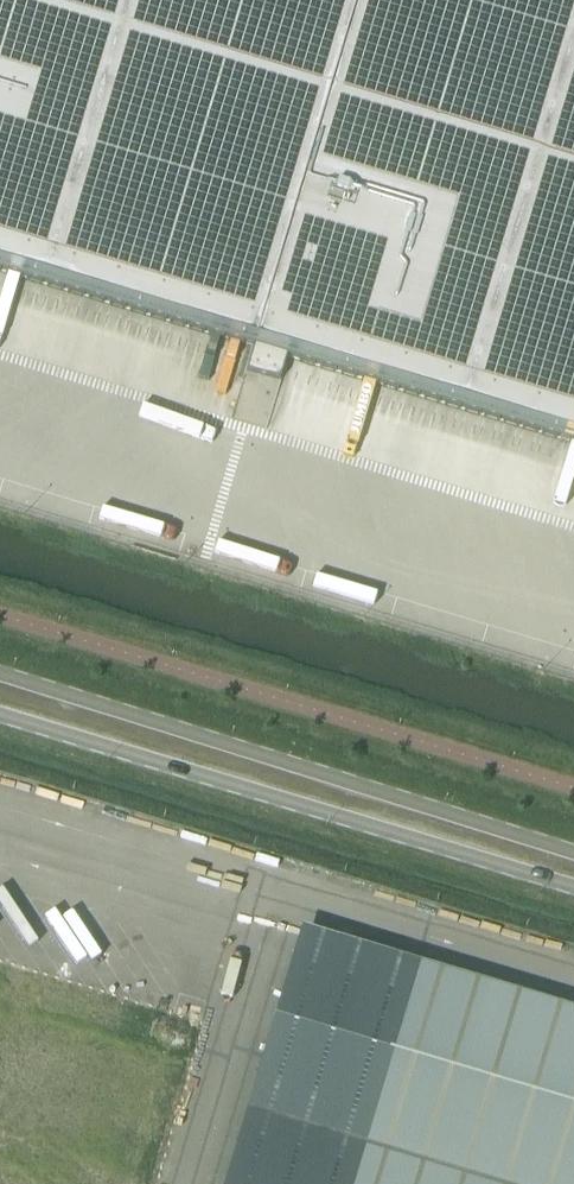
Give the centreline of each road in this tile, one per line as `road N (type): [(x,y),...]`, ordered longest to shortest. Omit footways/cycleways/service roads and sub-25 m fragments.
road 1 (tertiary): [(573,852),(0,672)]
road 2 (tertiary): [(0,712),(573,887)]

